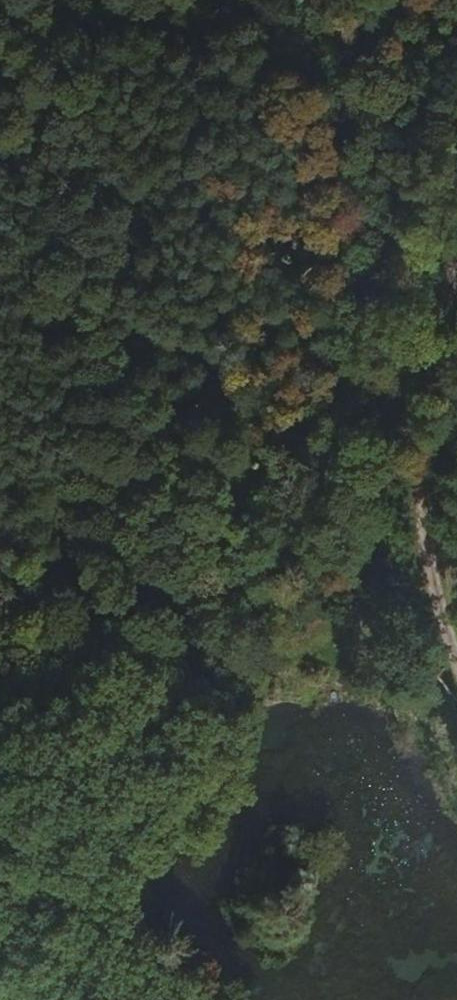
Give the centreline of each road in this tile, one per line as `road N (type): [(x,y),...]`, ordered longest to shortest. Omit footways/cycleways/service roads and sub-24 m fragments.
road 1 (track): [(0,738),(282,556),(348,443),(399,130),(456,43)]
road 2 (track): [(456,667),(428,533),(427,433),(436,336),(456,255)]

